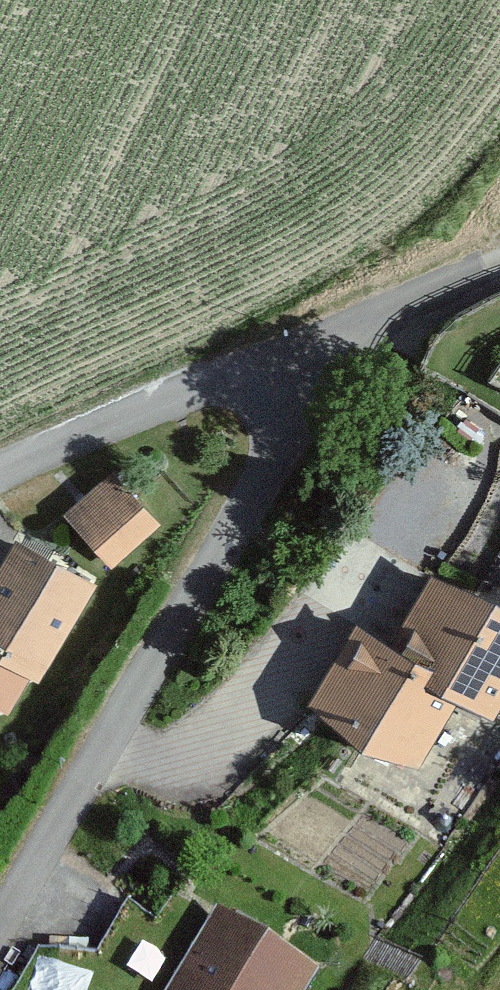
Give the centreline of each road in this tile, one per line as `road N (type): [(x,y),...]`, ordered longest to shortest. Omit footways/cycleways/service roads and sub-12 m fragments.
road 1 (residential): [(310,338),(273,471),(0,946)]
road 2 (unclassified): [(0,465),(310,338)]
road 3 (unclassified): [(310,338),(499,264)]

